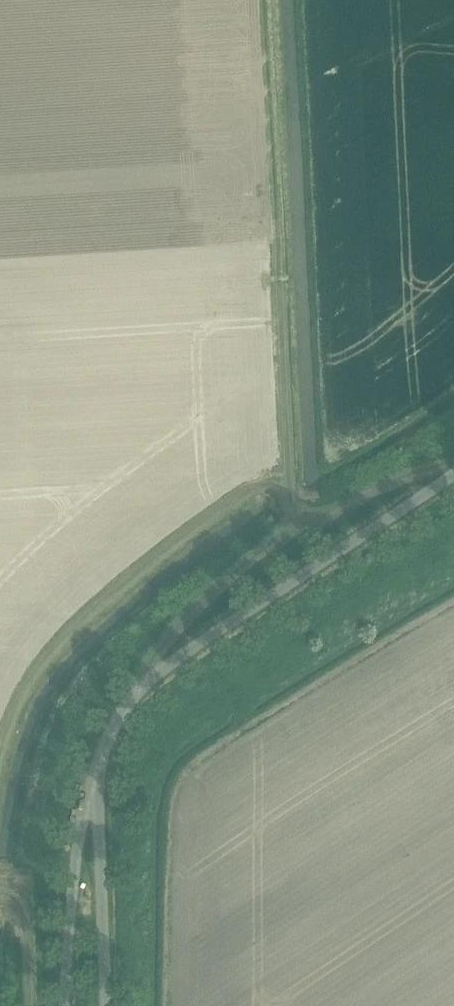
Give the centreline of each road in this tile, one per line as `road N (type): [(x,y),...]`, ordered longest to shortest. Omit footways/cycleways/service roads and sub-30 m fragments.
road 1 (track): [(259,0),(281,483),(297,508),(320,511),(416,473),(453,468)]
road 2 (unclassified): [(95,805),(105,743),(142,684),(453,474)]
road 3 (track): [(297,508),(294,527),(187,618),(142,684)]
road 4 (unclassified): [(64,1005),(80,829),(95,805)]
road 5 (unclassified): [(105,1005),(95,805)]

